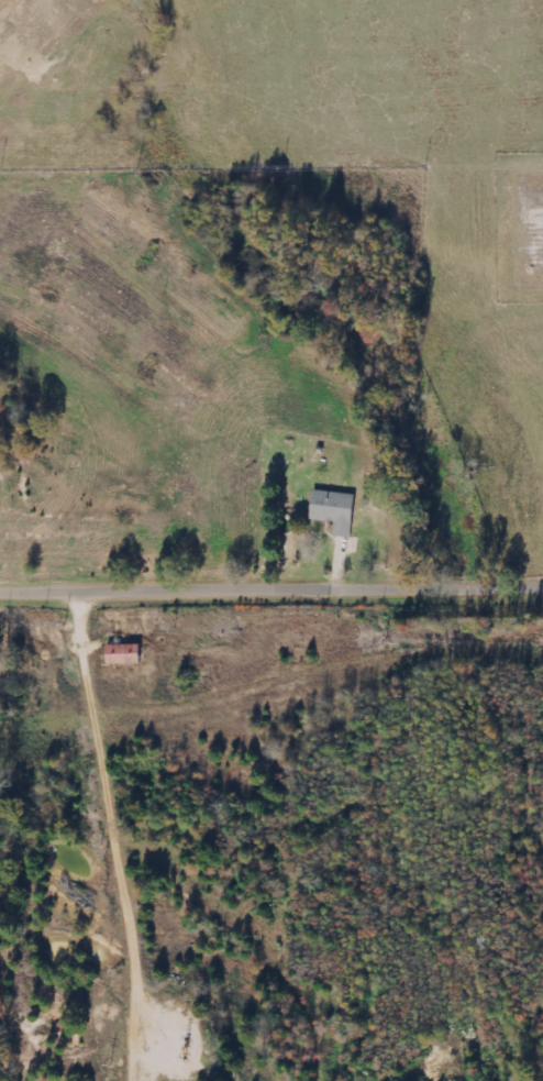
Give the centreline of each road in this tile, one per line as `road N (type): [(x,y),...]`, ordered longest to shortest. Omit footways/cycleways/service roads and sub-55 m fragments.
road 1 (residential): [(542,591),(0,595)]

